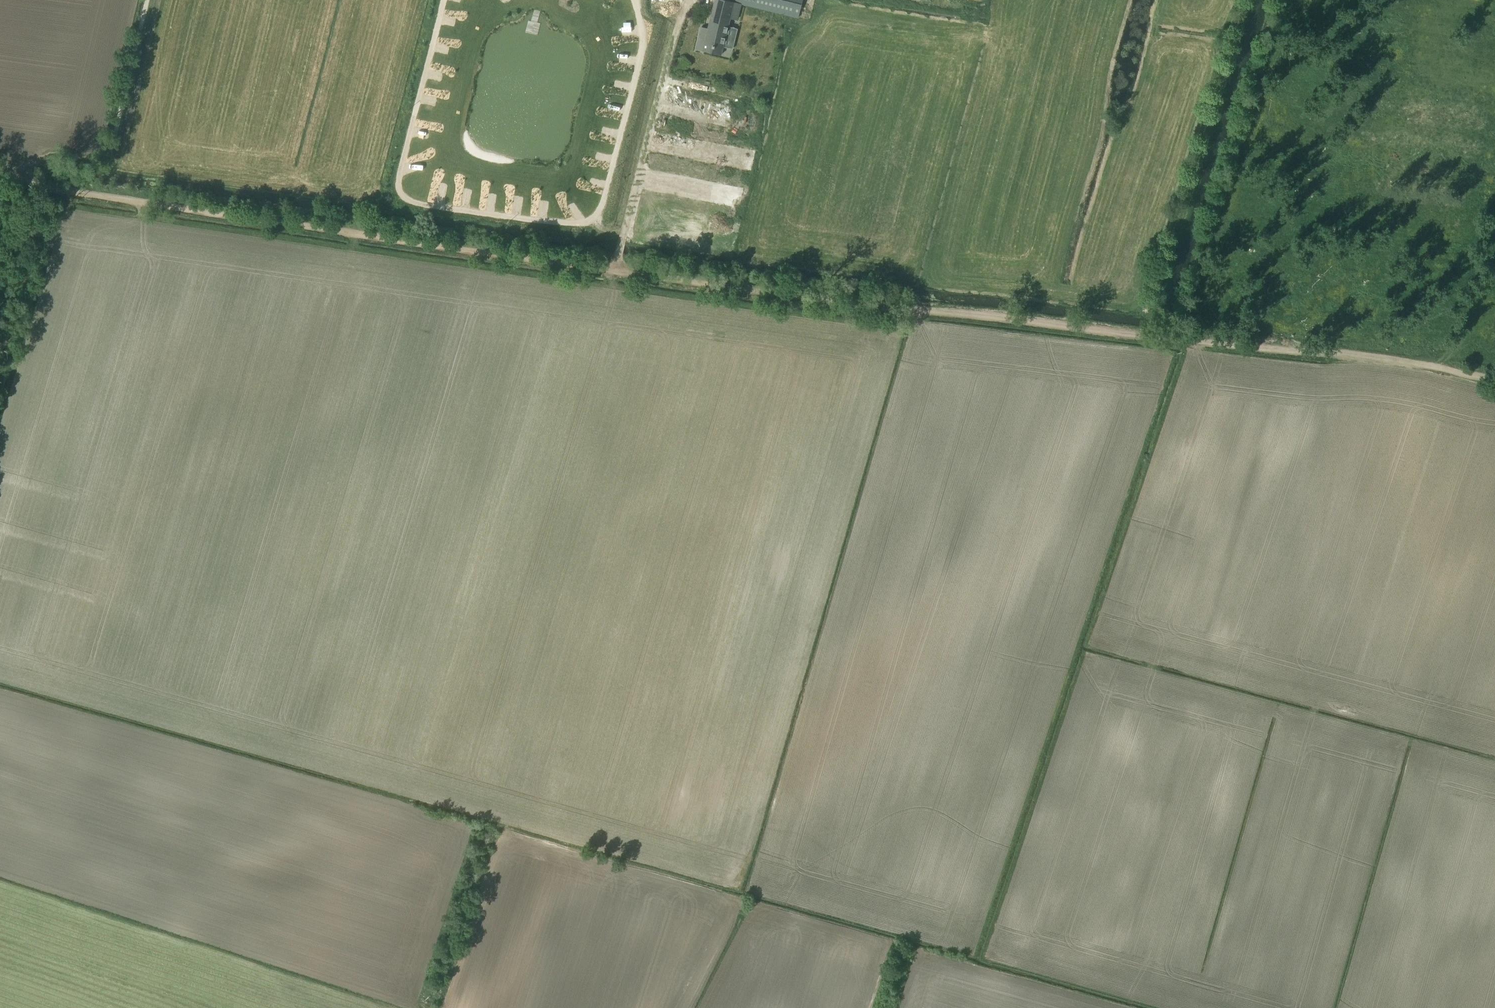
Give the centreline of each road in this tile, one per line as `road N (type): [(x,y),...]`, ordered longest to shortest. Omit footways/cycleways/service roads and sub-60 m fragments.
road 1 (track): [(0,173),(68,191),(413,242),(1179,339)]
road 2 (track): [(1179,339),(1494,378)]
road 3 (track): [(1249,0),(1157,299)]

